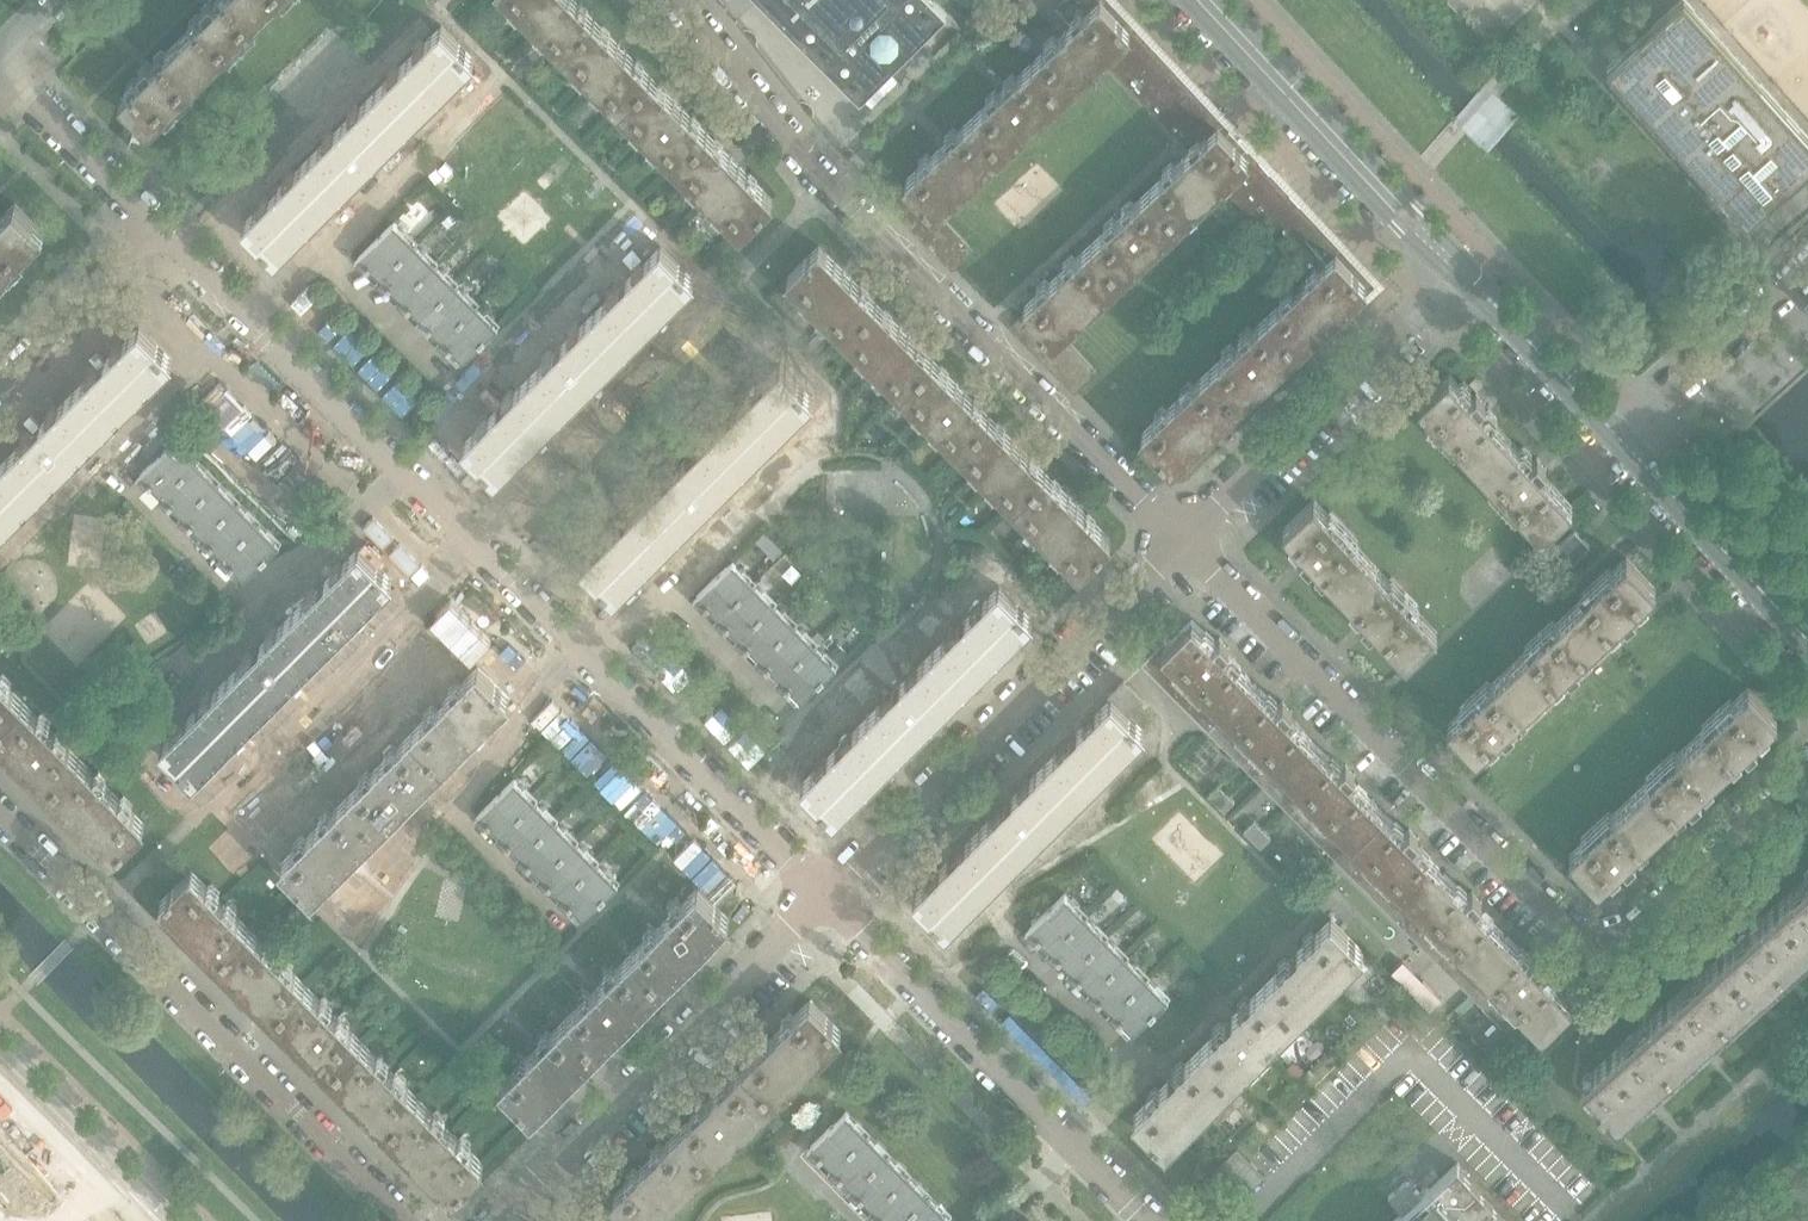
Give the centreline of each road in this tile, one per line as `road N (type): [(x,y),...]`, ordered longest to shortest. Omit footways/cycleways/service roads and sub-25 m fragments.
road 1 (residential): [(828,904),(157,223)]
road 2 (residential): [(1807,771),(1628,933),(1598,939),(1572,928),(1180,537)]
road 3 (residential): [(676,0),(832,186),(1180,537)]
road 4 (residential): [(408,1220),(0,812)]
road 5 (residential): [(828,904),(1180,537)]
road 6 (residential): [(498,1220),(828,904)]
road 7 (residential): [(1146,1220),(828,904)]
road 8 (residential): [(1180,537),(1457,270)]
road 9 (residential): [(1457,270),(1204,0)]
road 10 (residential): [(1807,645),(1619,437)]
road 11 (residential): [(1619,437),(1807,267)]
road 12 (residential): [(1619,437),(1457,270)]
road 13 (residential): [(158,1220),(0,1063)]
road 14 (residential): [(0,381),(157,223)]
road 15 (residential): [(157,223),(0,67)]

